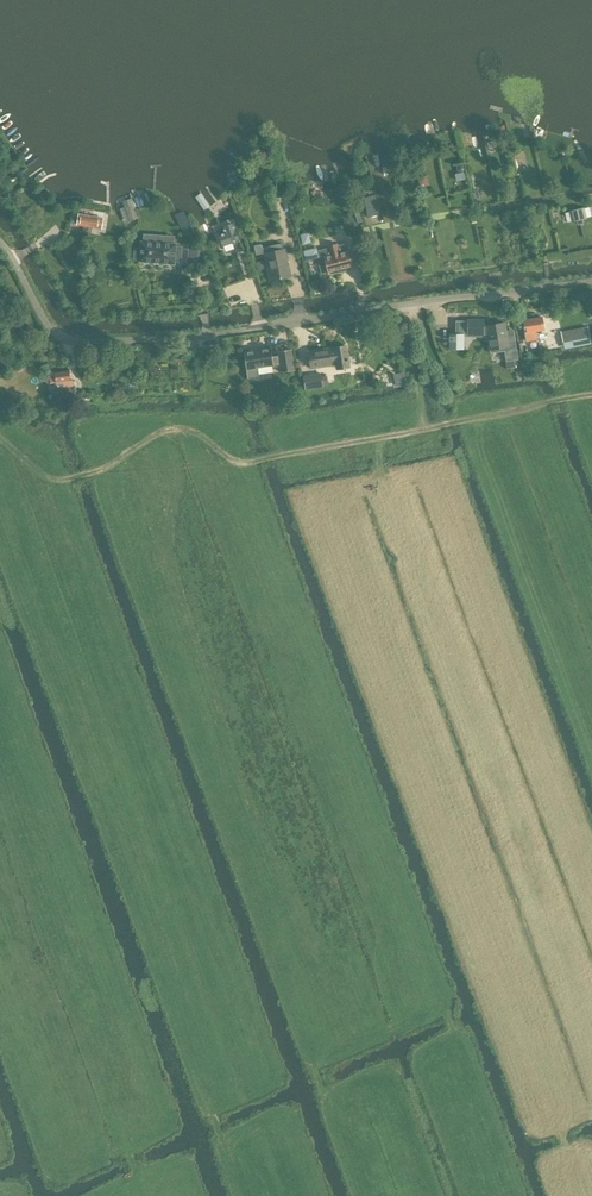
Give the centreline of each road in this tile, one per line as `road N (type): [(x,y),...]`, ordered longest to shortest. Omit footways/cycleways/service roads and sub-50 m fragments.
road 1 (unclassified): [(0,245),(46,330),(77,346),(591,285)]

